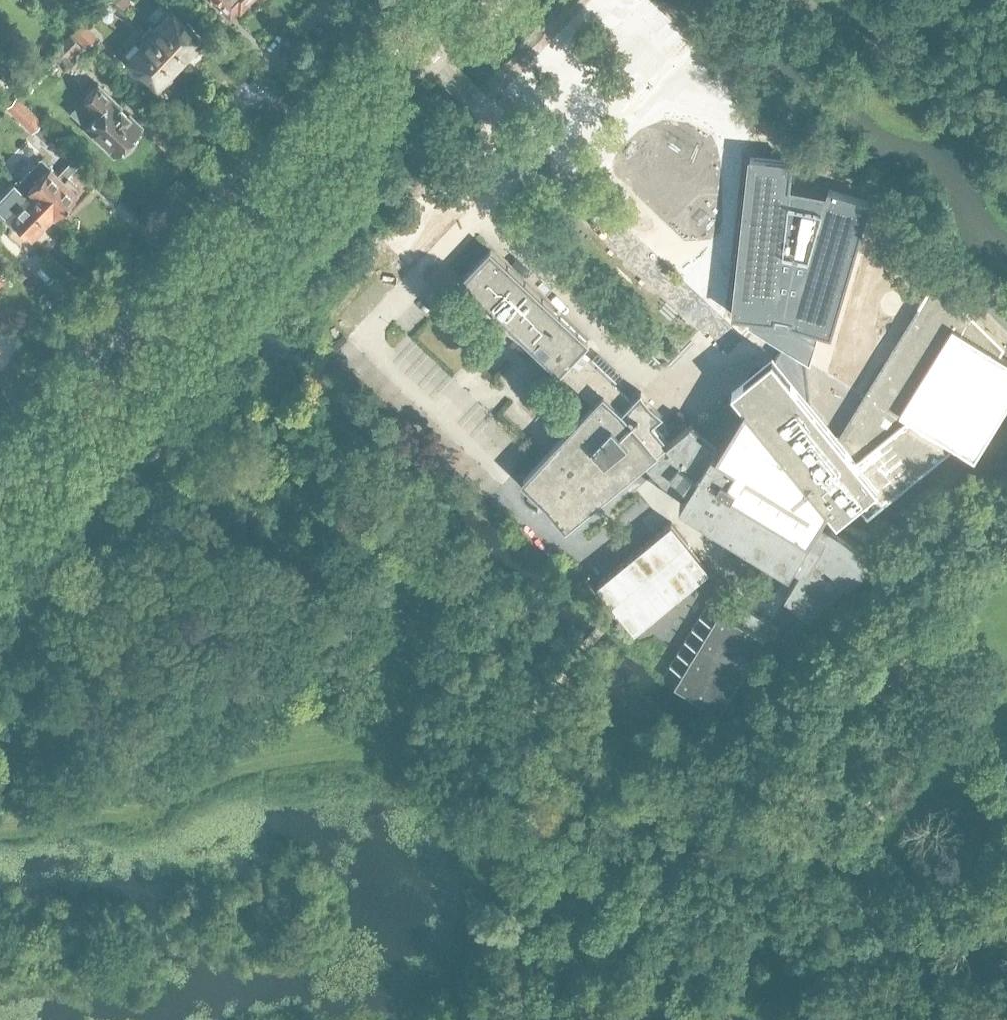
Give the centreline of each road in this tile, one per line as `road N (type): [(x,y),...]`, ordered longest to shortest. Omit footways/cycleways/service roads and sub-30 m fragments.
road 1 (tertiary): [(0,461),(440,0)]
road 2 (residential): [(1006,163),(880,54),(796,0)]

